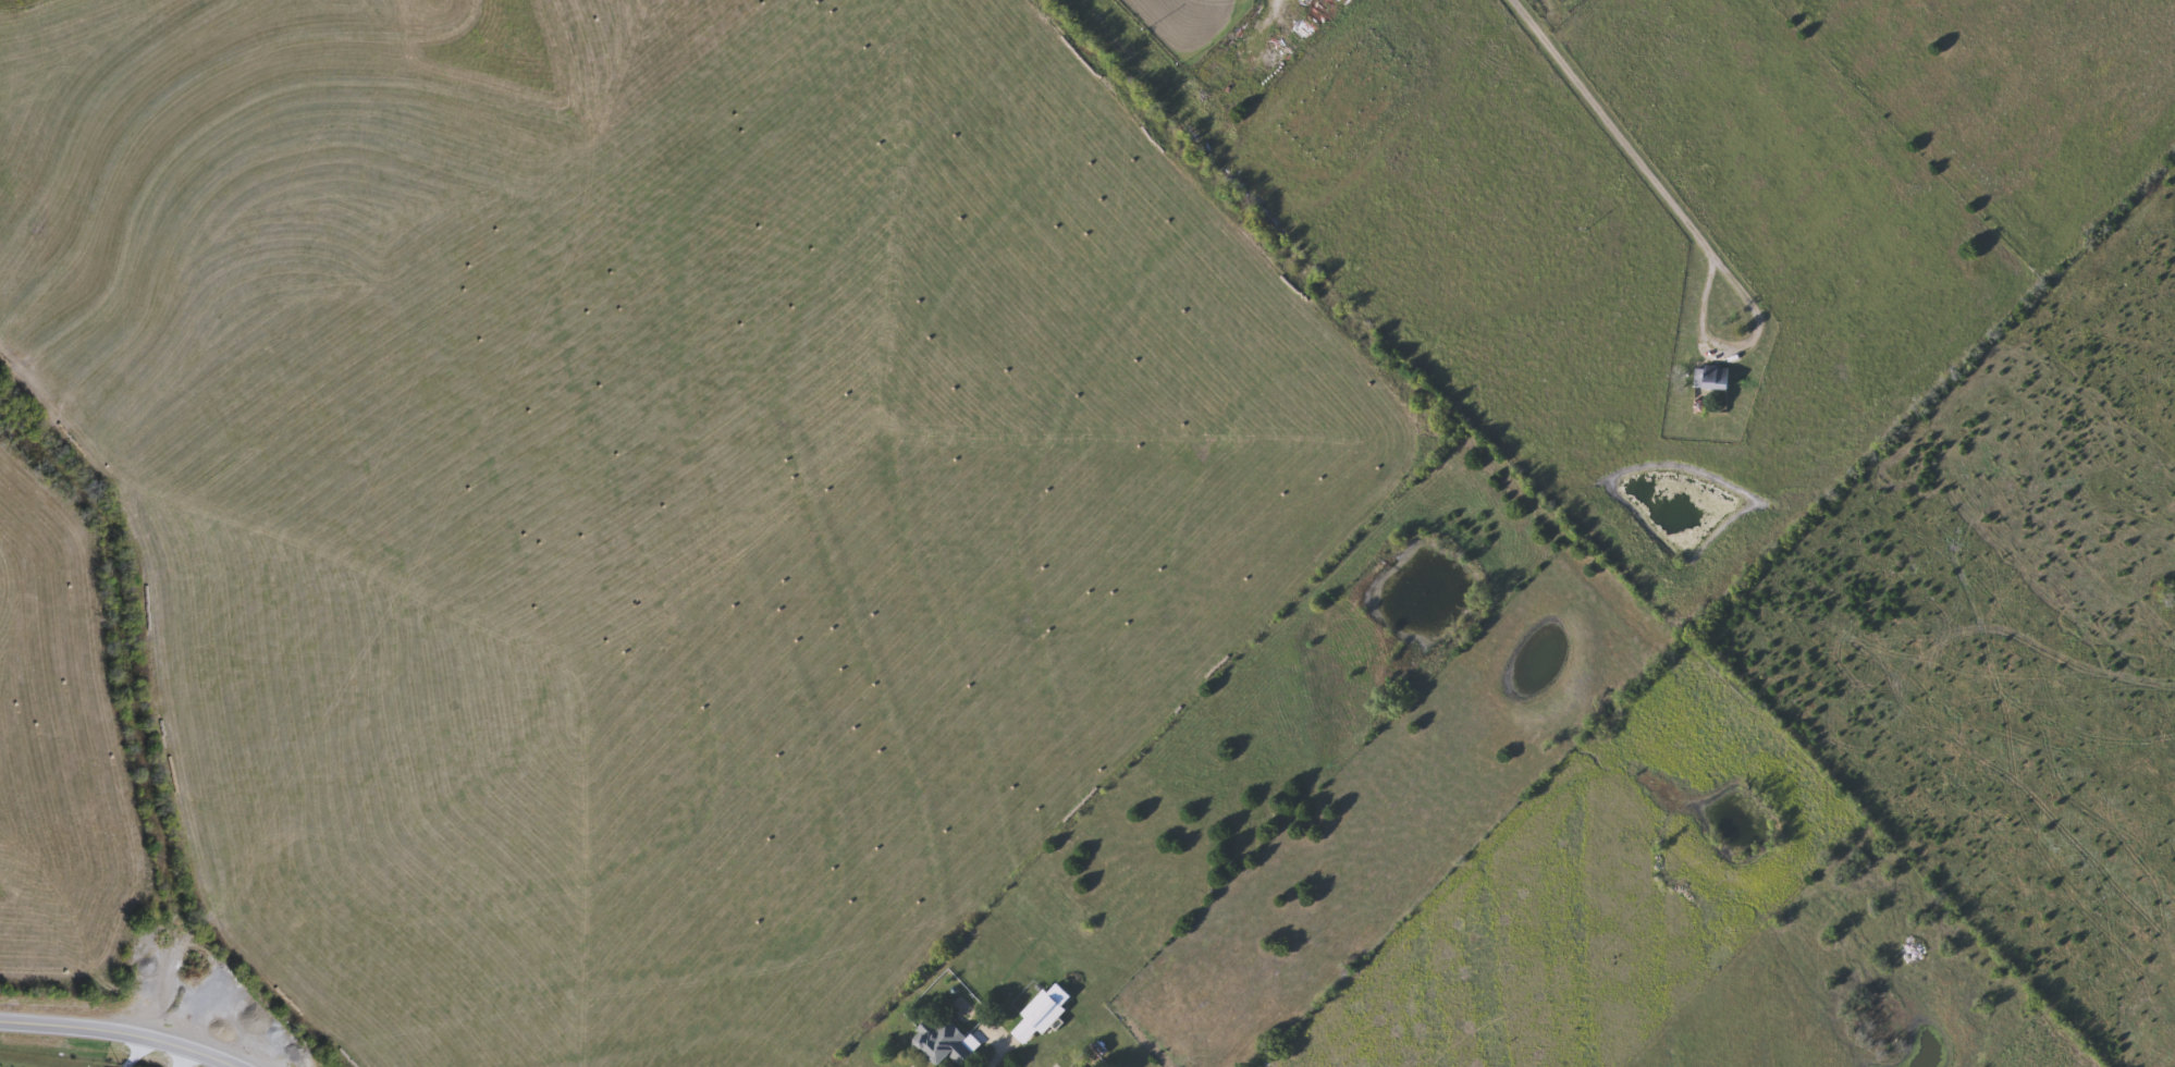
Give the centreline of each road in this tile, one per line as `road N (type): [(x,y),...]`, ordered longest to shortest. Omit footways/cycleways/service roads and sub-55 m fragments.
road 1 (residential): [(0,406),(106,513),(136,729),(182,921),(161,1043)]
road 2 (residential): [(1503,0),(1709,266)]
road 3 (residential): [(1705,296),(1709,266),(1753,322),(1754,355),(1742,363),(1708,358),(1699,330),(1705,296)]
road 4 (secondary): [(225,1066),(161,1043),(0,1024)]

